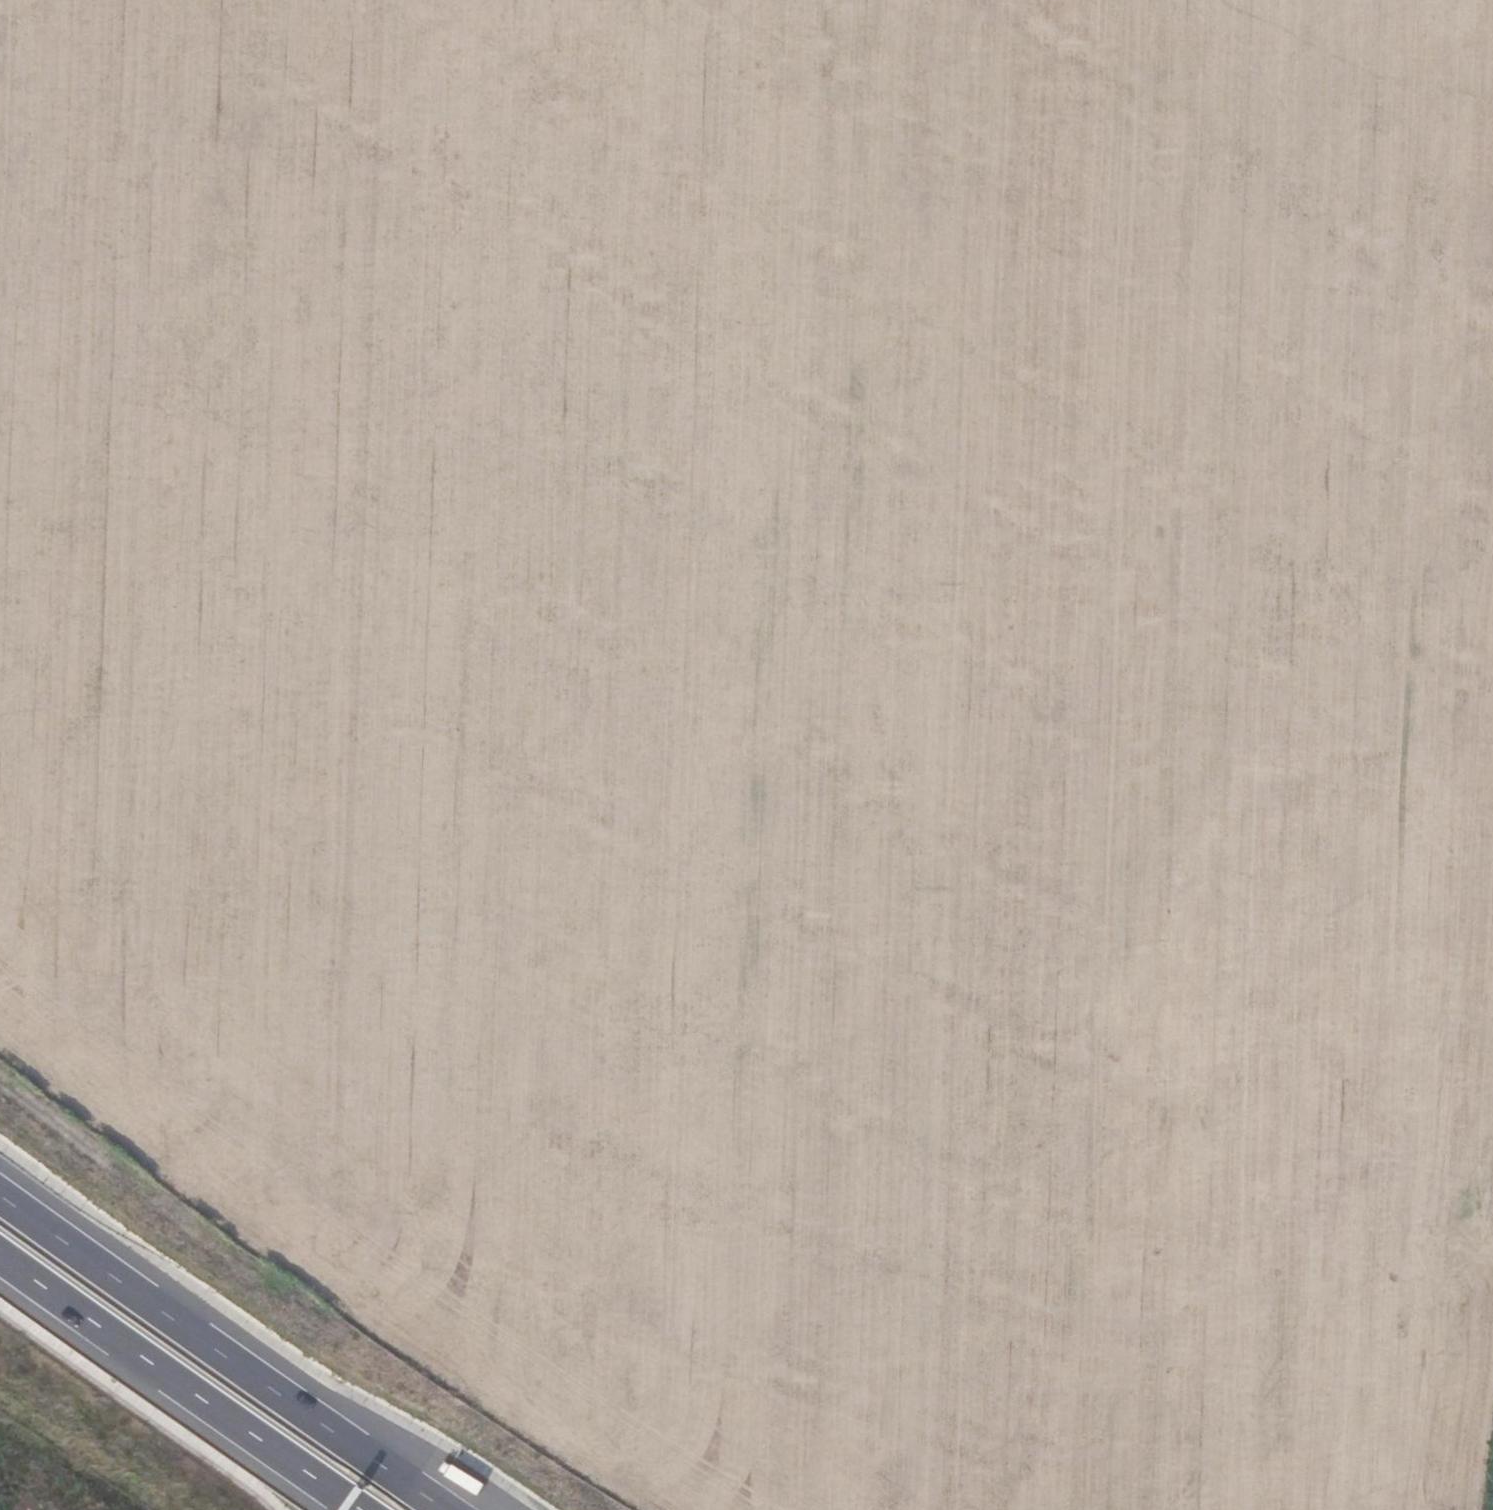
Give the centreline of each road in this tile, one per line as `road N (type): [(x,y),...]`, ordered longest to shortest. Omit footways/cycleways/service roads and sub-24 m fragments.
road 1 (motorway): [(450,1509),(0,1182)]
road 2 (motorway): [(0,1251),(356,1509)]

